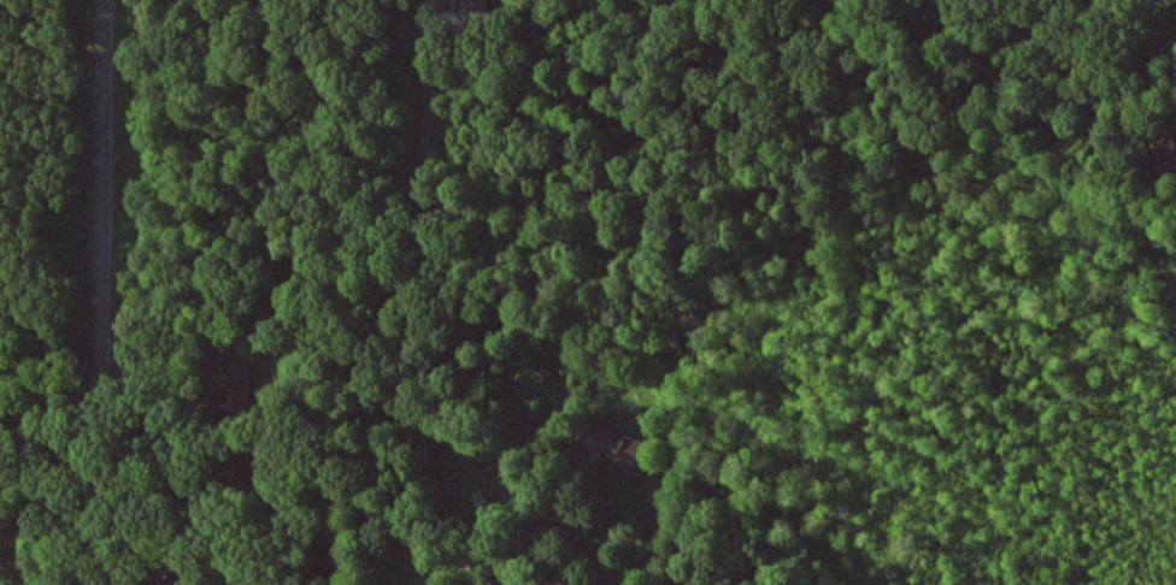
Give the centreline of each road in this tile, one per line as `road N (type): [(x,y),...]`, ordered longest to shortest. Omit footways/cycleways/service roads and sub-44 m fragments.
road 1 (residential): [(105,348),(147,370),(172,372),(433,221),(507,160),(668,55),(848,0)]
road 2 (residential): [(616,584),(578,530),(555,514),(433,221)]
road 3 (residential): [(105,348),(109,0)]
road 4 (residential): [(105,584),(112,430),(105,348)]
road 5 (residential): [(429,583),(555,514)]
road 6 (residential): [(112,430),(0,355)]

